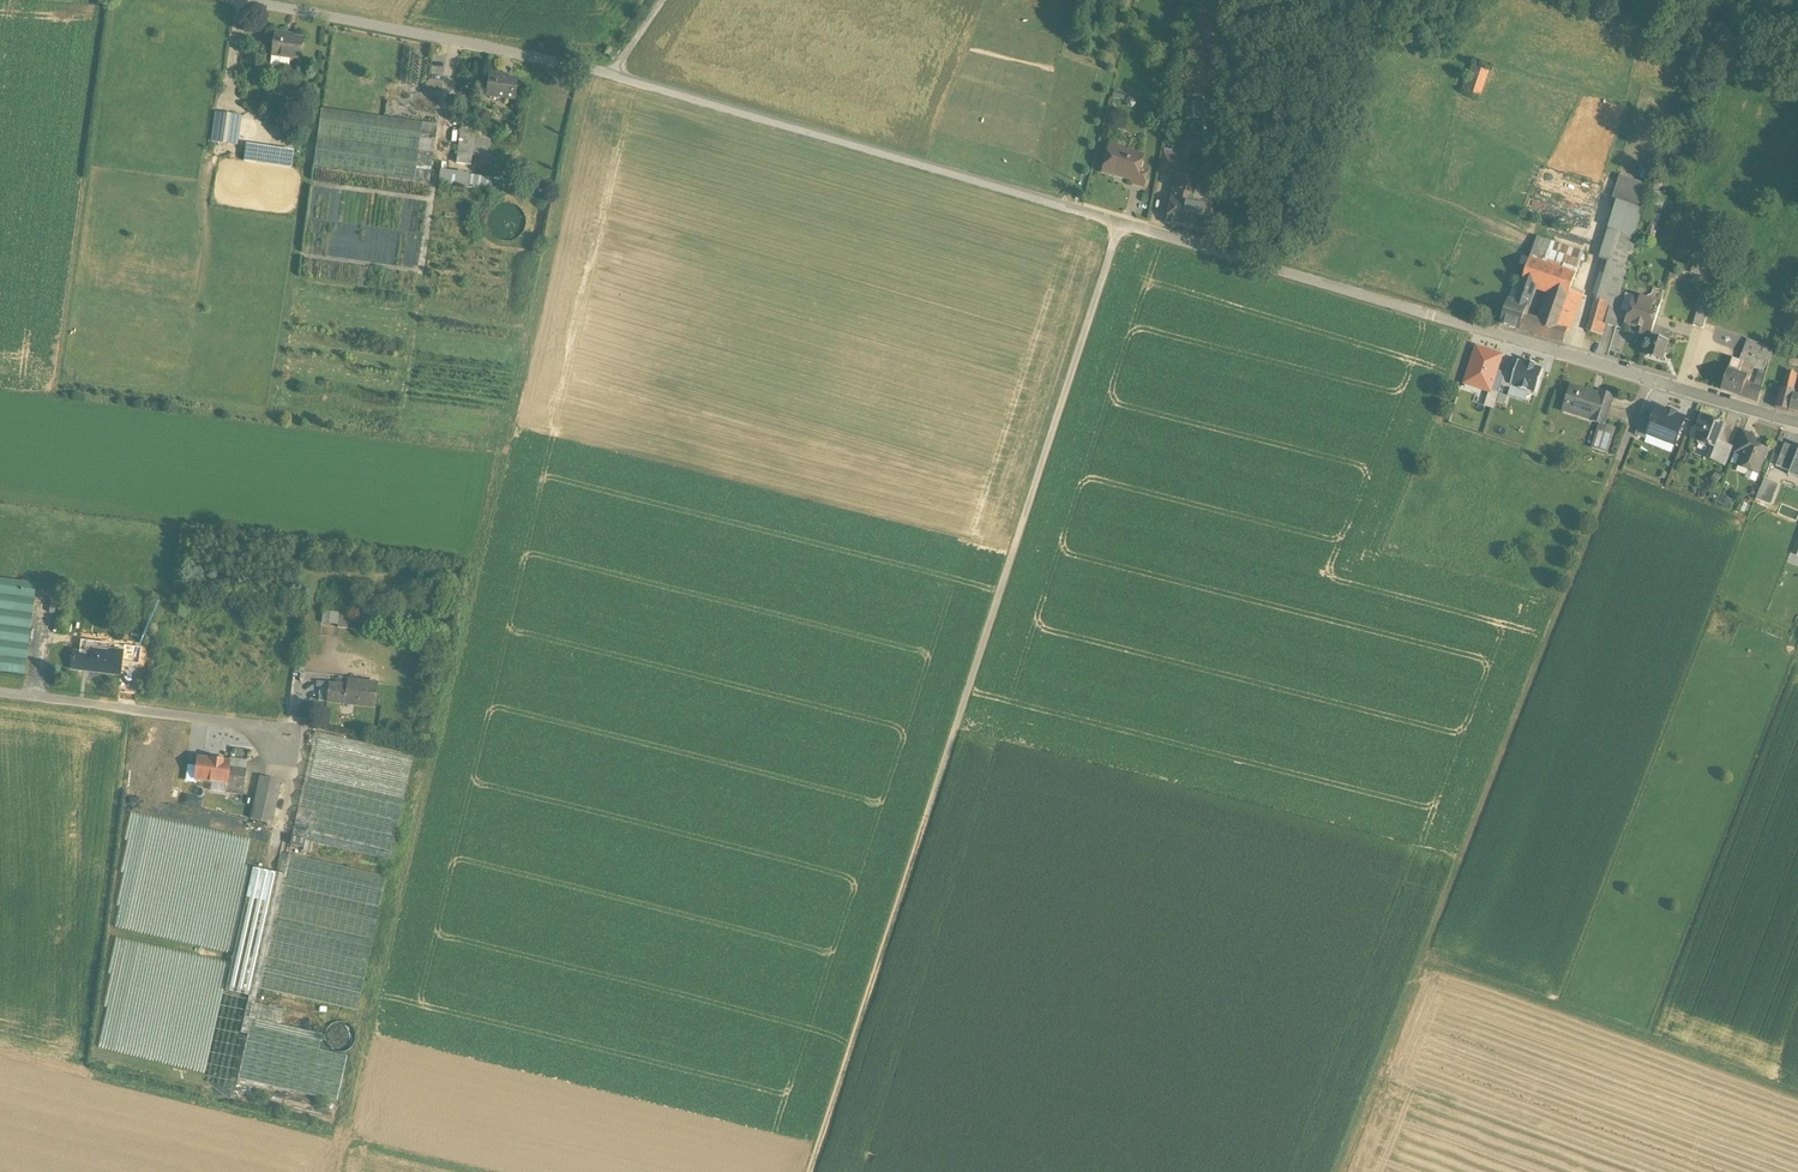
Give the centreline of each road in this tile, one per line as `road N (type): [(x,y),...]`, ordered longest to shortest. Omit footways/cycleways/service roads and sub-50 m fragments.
road 1 (residential): [(613,73),(1797,425)]
road 2 (track): [(589,69),(338,1171)]
road 3 (track): [(1119,226),(810,1171)]
road 4 (track): [(1648,380),(1344,1171)]
road 5 (track): [(0,1064),(488,1171)]
road 6 (unclassified): [(613,73),(207,0)]
road 7 (track): [(1424,963),(1797,1095)]
road 8 (residential): [(292,731),(0,695)]

